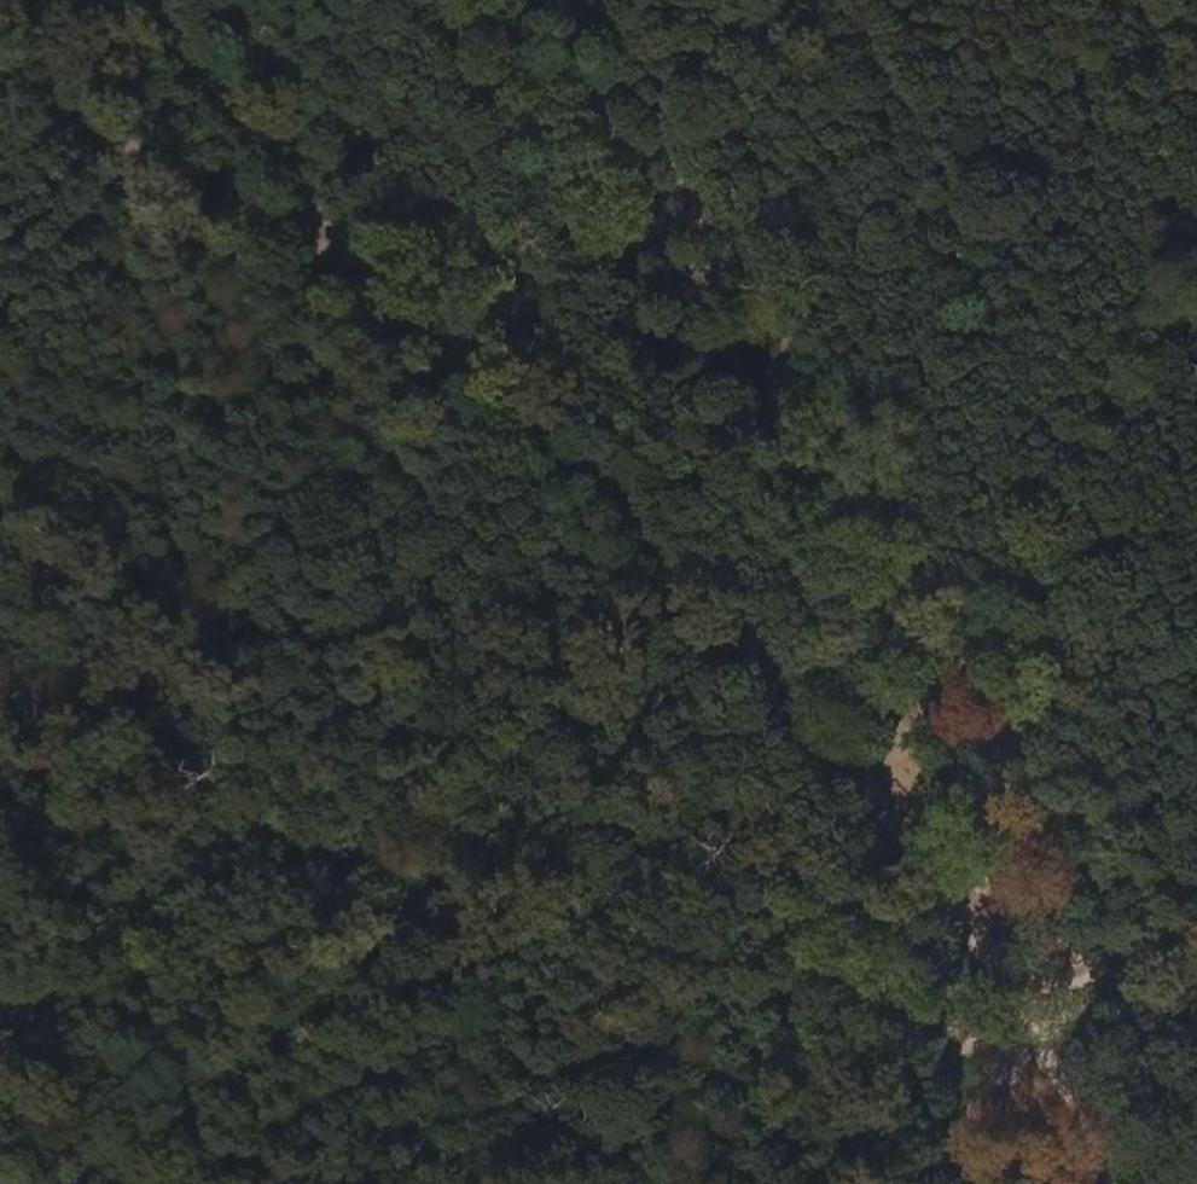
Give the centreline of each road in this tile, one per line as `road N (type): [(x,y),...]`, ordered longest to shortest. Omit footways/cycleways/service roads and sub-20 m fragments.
road 1 (track): [(146,0),(377,276),(703,584),(865,776),(1022,1013)]
road 2 (track): [(377,276),(0,96)]
road 3 (track): [(1022,1013),(1109,1183)]

